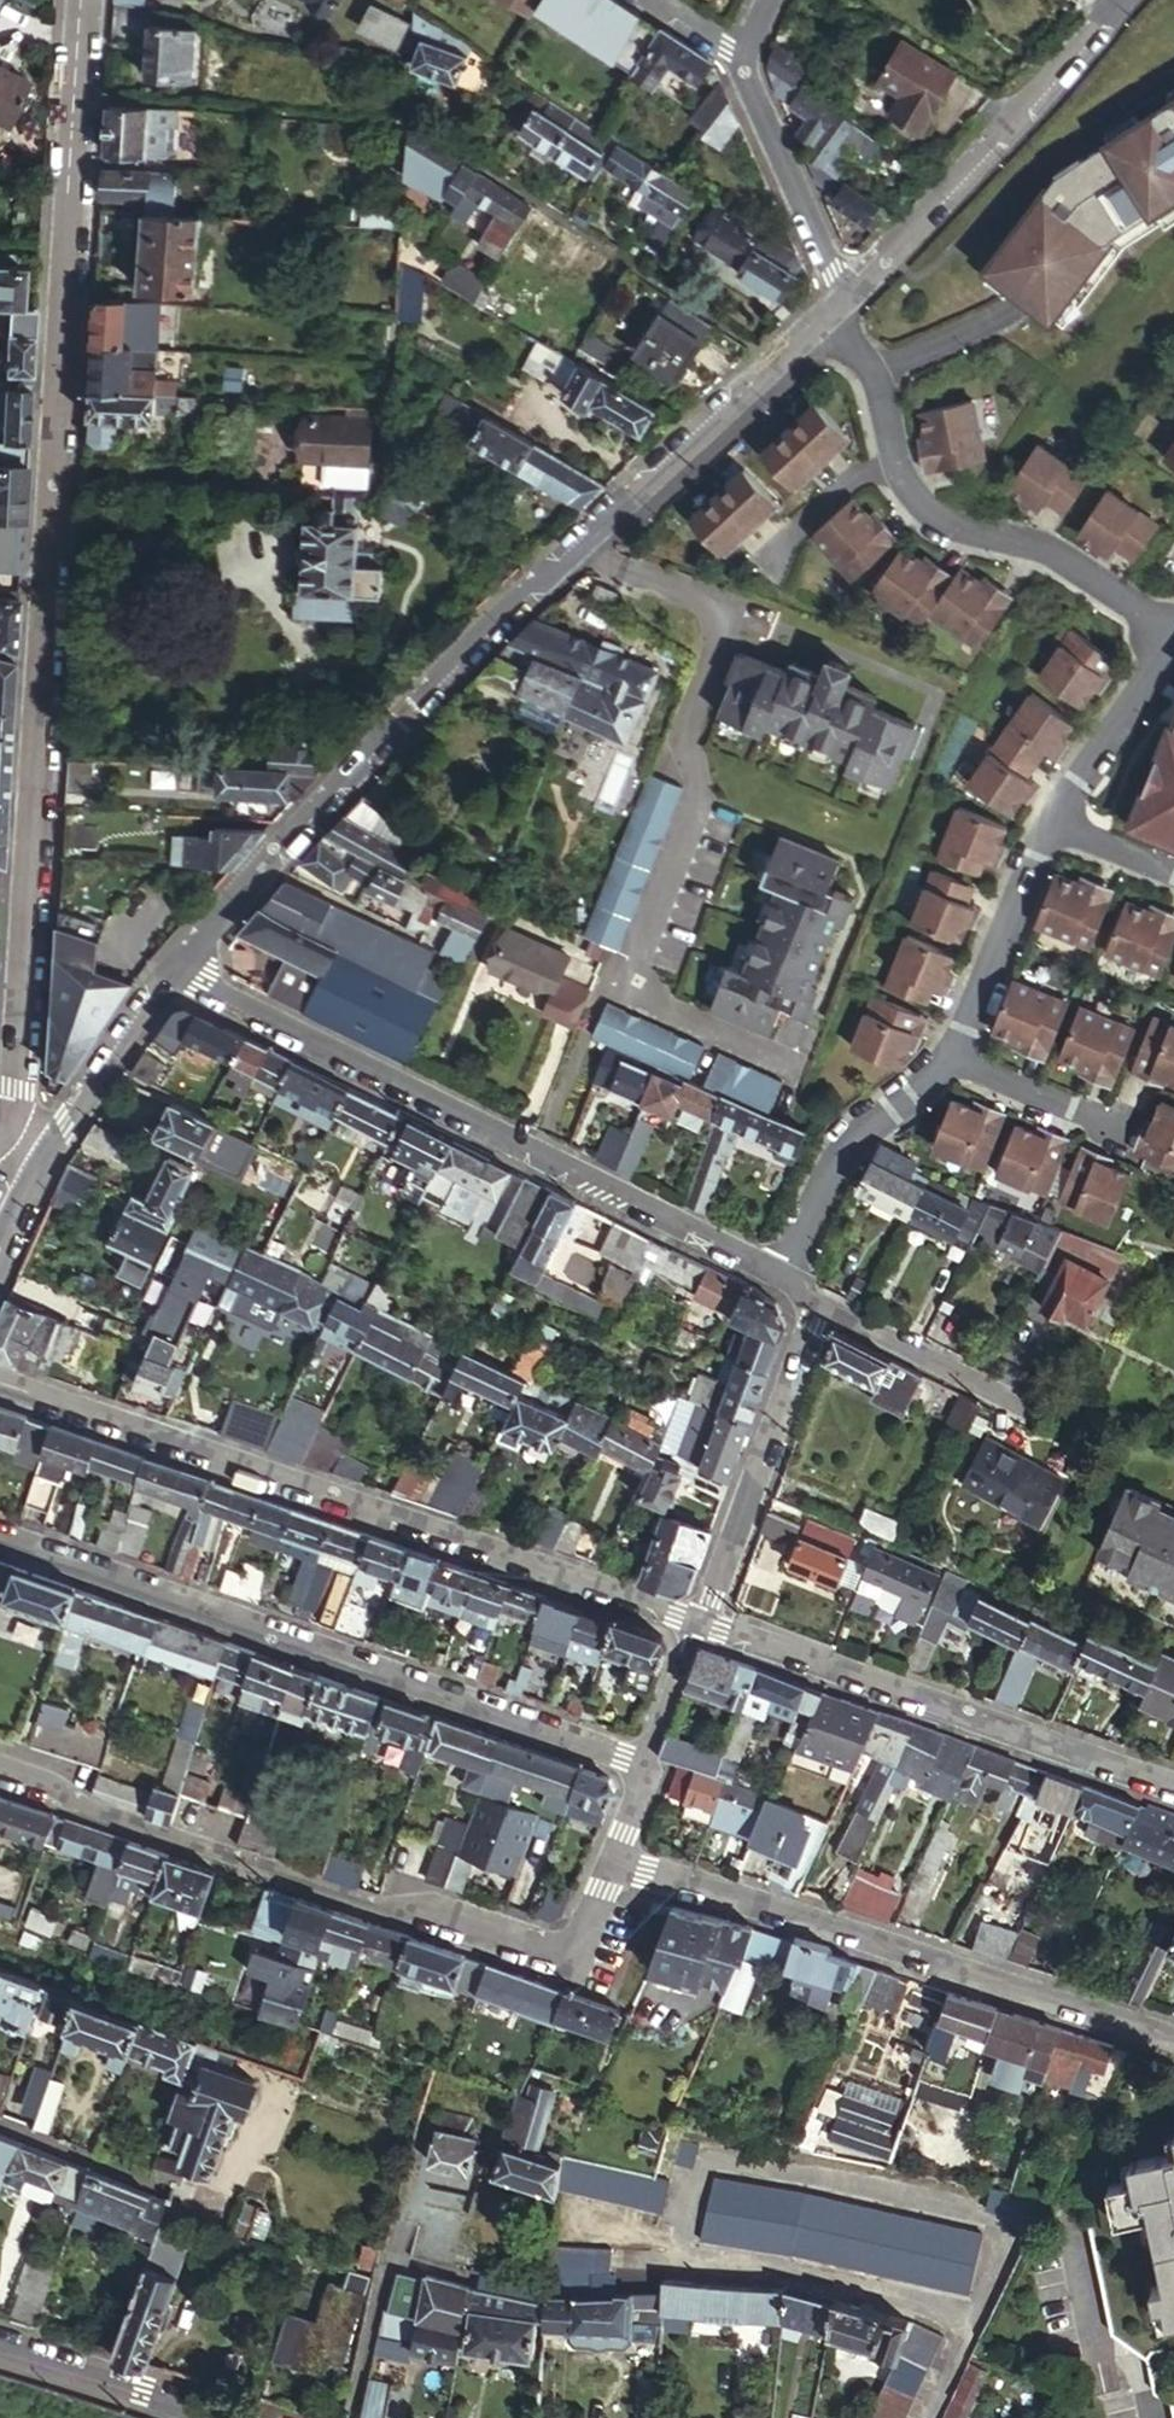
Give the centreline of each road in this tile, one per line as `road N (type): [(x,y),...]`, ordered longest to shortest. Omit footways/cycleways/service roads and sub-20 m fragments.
road 1 (residential): [(78,0),(24,1134)]
road 2 (residential): [(177,971),(320,795),(823,310)]
road 3 (unclassified): [(1173,634),(1048,830),(952,1056),(848,1145),(770,1284)]
road 4 (residential): [(0,1384),(690,1618)]
road 5 (residential): [(0,1540),(644,1762)]
road 6 (unclassified): [(177,971),(770,1284)]
road 7 (residential): [(0,1778),(577,1971)]
road 8 (residential): [(613,1862),(1173,2040)]
road 9 (residential): [(690,1618),(1173,1800)]
road 10 (residential): [(870,371),(886,459),(903,490),(956,530),(1046,550),(1173,632)]
road 11 (residential): [(838,296),(1077,49),(1109,0)]
road 12 (residential): [(812,1307),(690,1618)]
road 13 (residential): [(736,59),(838,296)]
road 14 (unclassified): [(812,1307),(1026,1408)]
road 15 (residential): [(40,1148),(177,971)]
road 16 (residential): [(0,2357),(197,2417)]
road 17 (residential): [(870,371),(1020,301)]
road 18 (residential): [(690,1618),(644,1762)]

